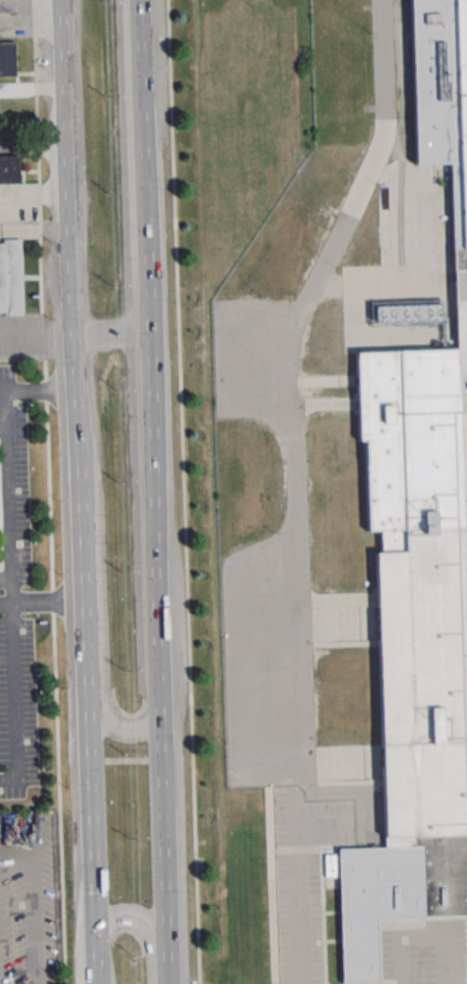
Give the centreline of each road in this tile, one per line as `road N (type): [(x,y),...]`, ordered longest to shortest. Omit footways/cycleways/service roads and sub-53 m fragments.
road 1 (primary): [(166,965),(137,0)]
road 2 (primary): [(59,0),(91,924)]
road 3 (primary): [(82,509),(108,710),(125,729),(141,729),(156,716)]

